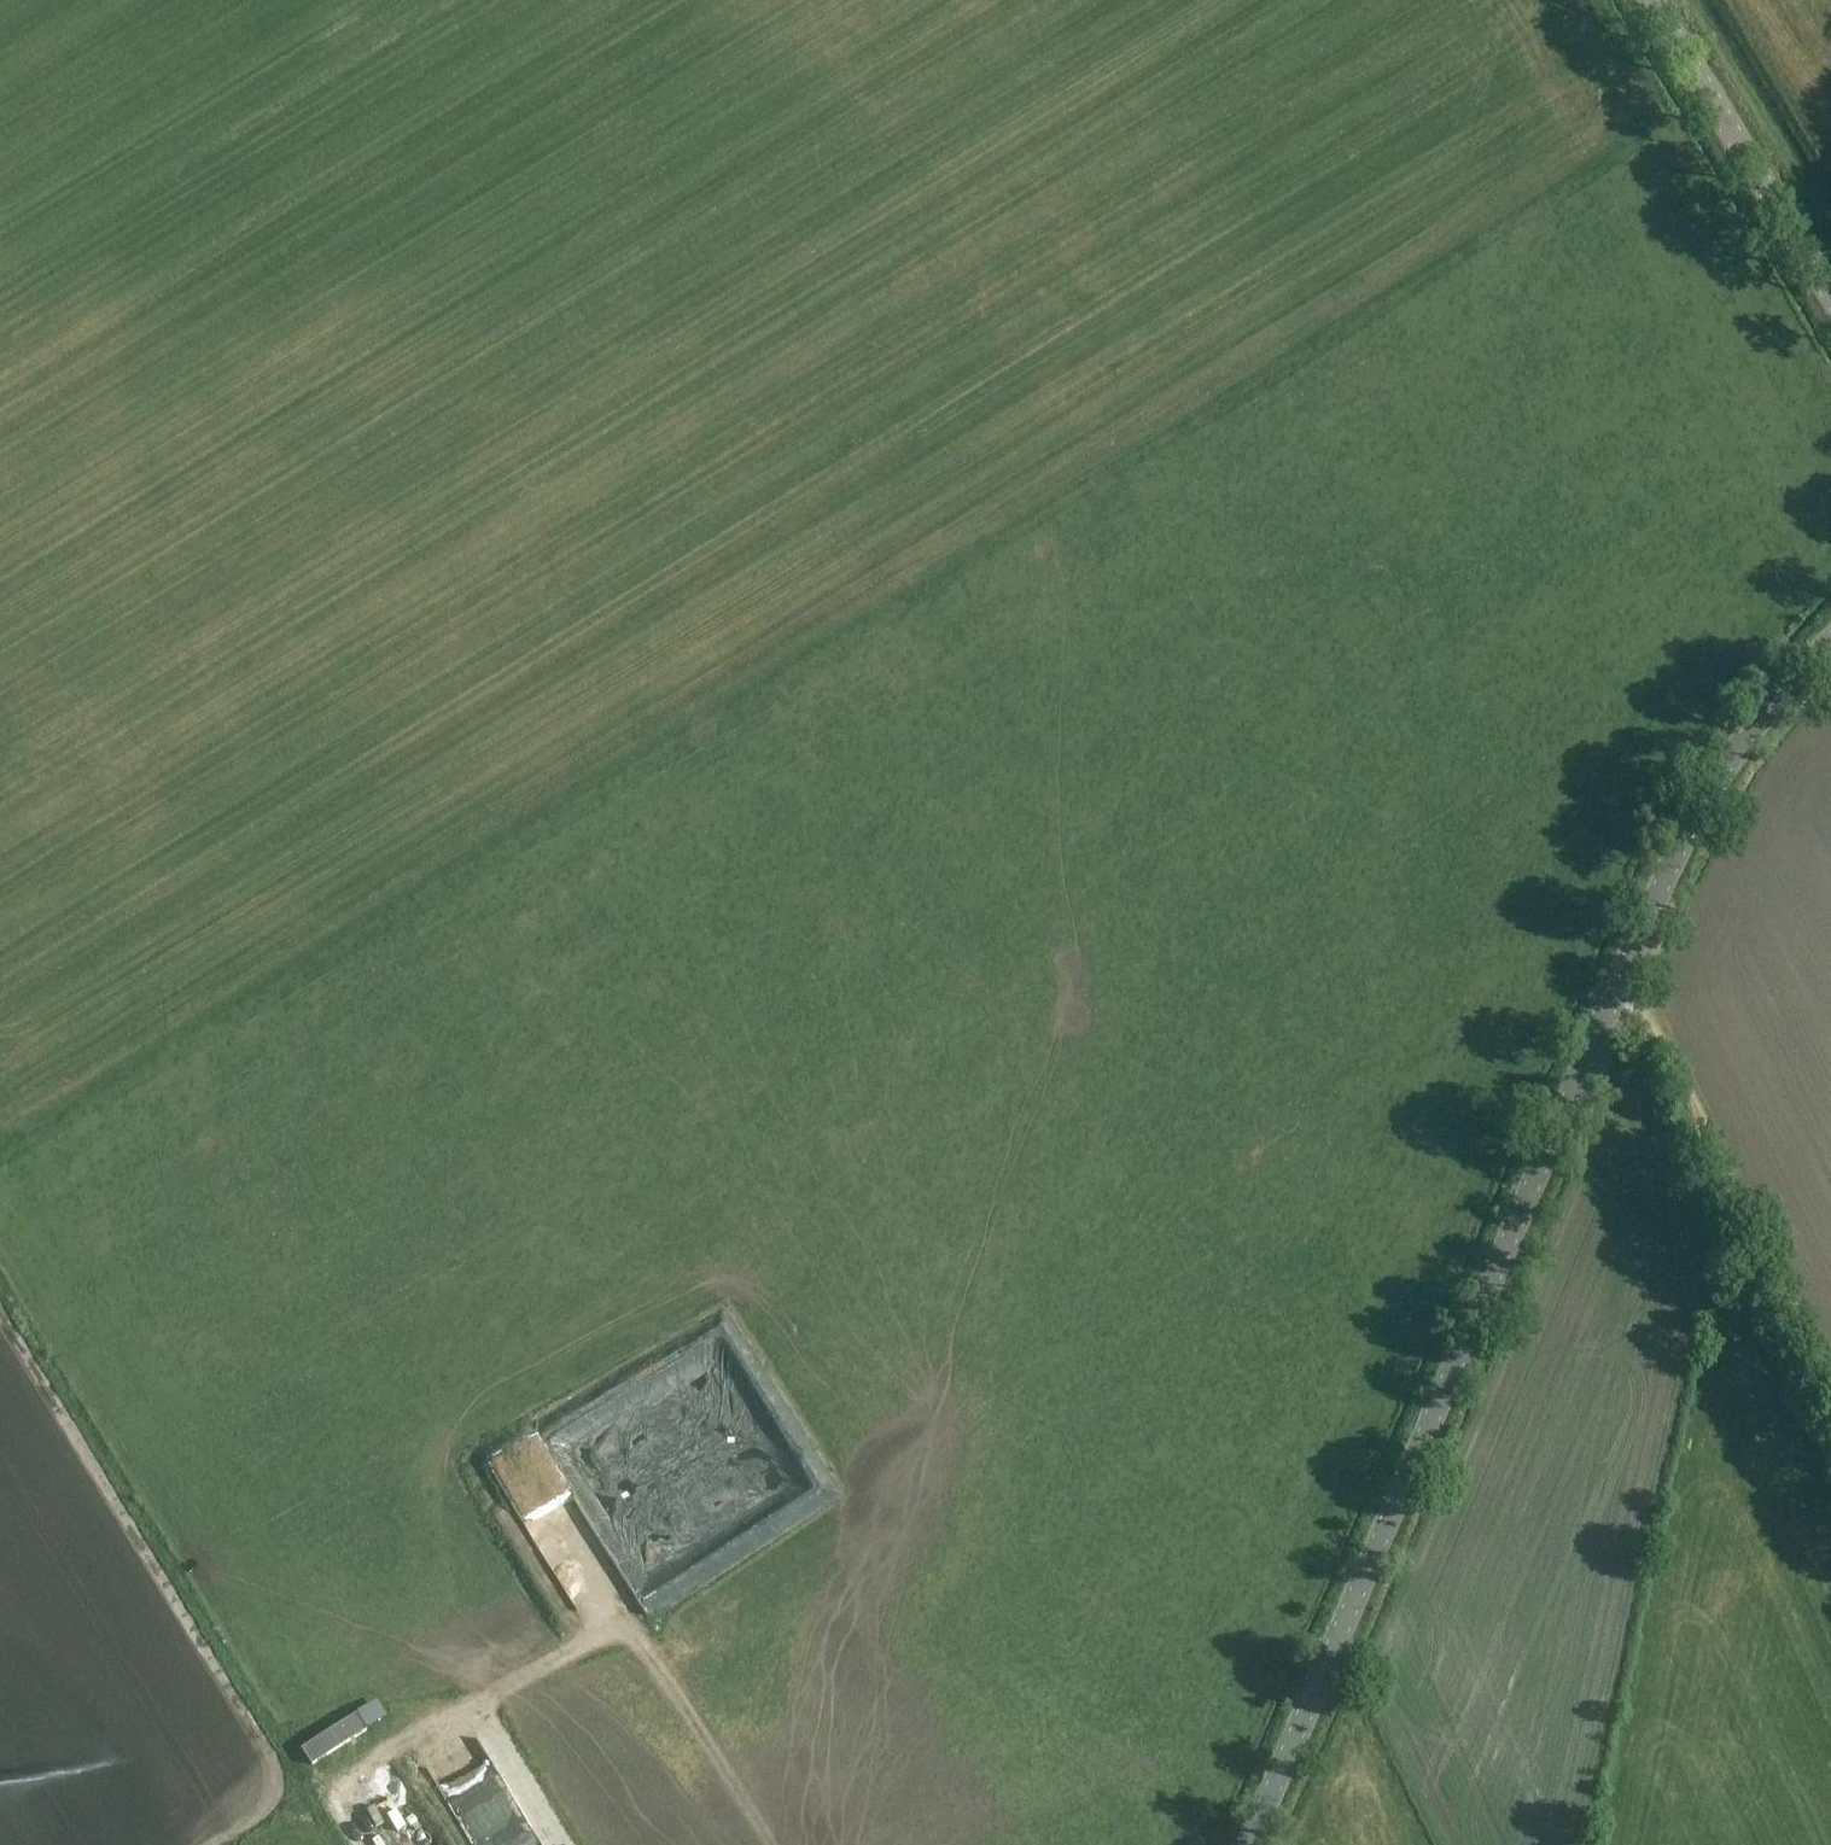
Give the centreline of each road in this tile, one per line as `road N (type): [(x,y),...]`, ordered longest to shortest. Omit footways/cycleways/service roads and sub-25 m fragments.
road 1 (tertiary): [(1248,1844),(1682,842),(1770,705),(1830,644)]
road 2 (track): [(221,1844),(262,1819),(276,1770),(0,1315)]
road 3 (tertiary): [(1830,289),(1654,0)]

